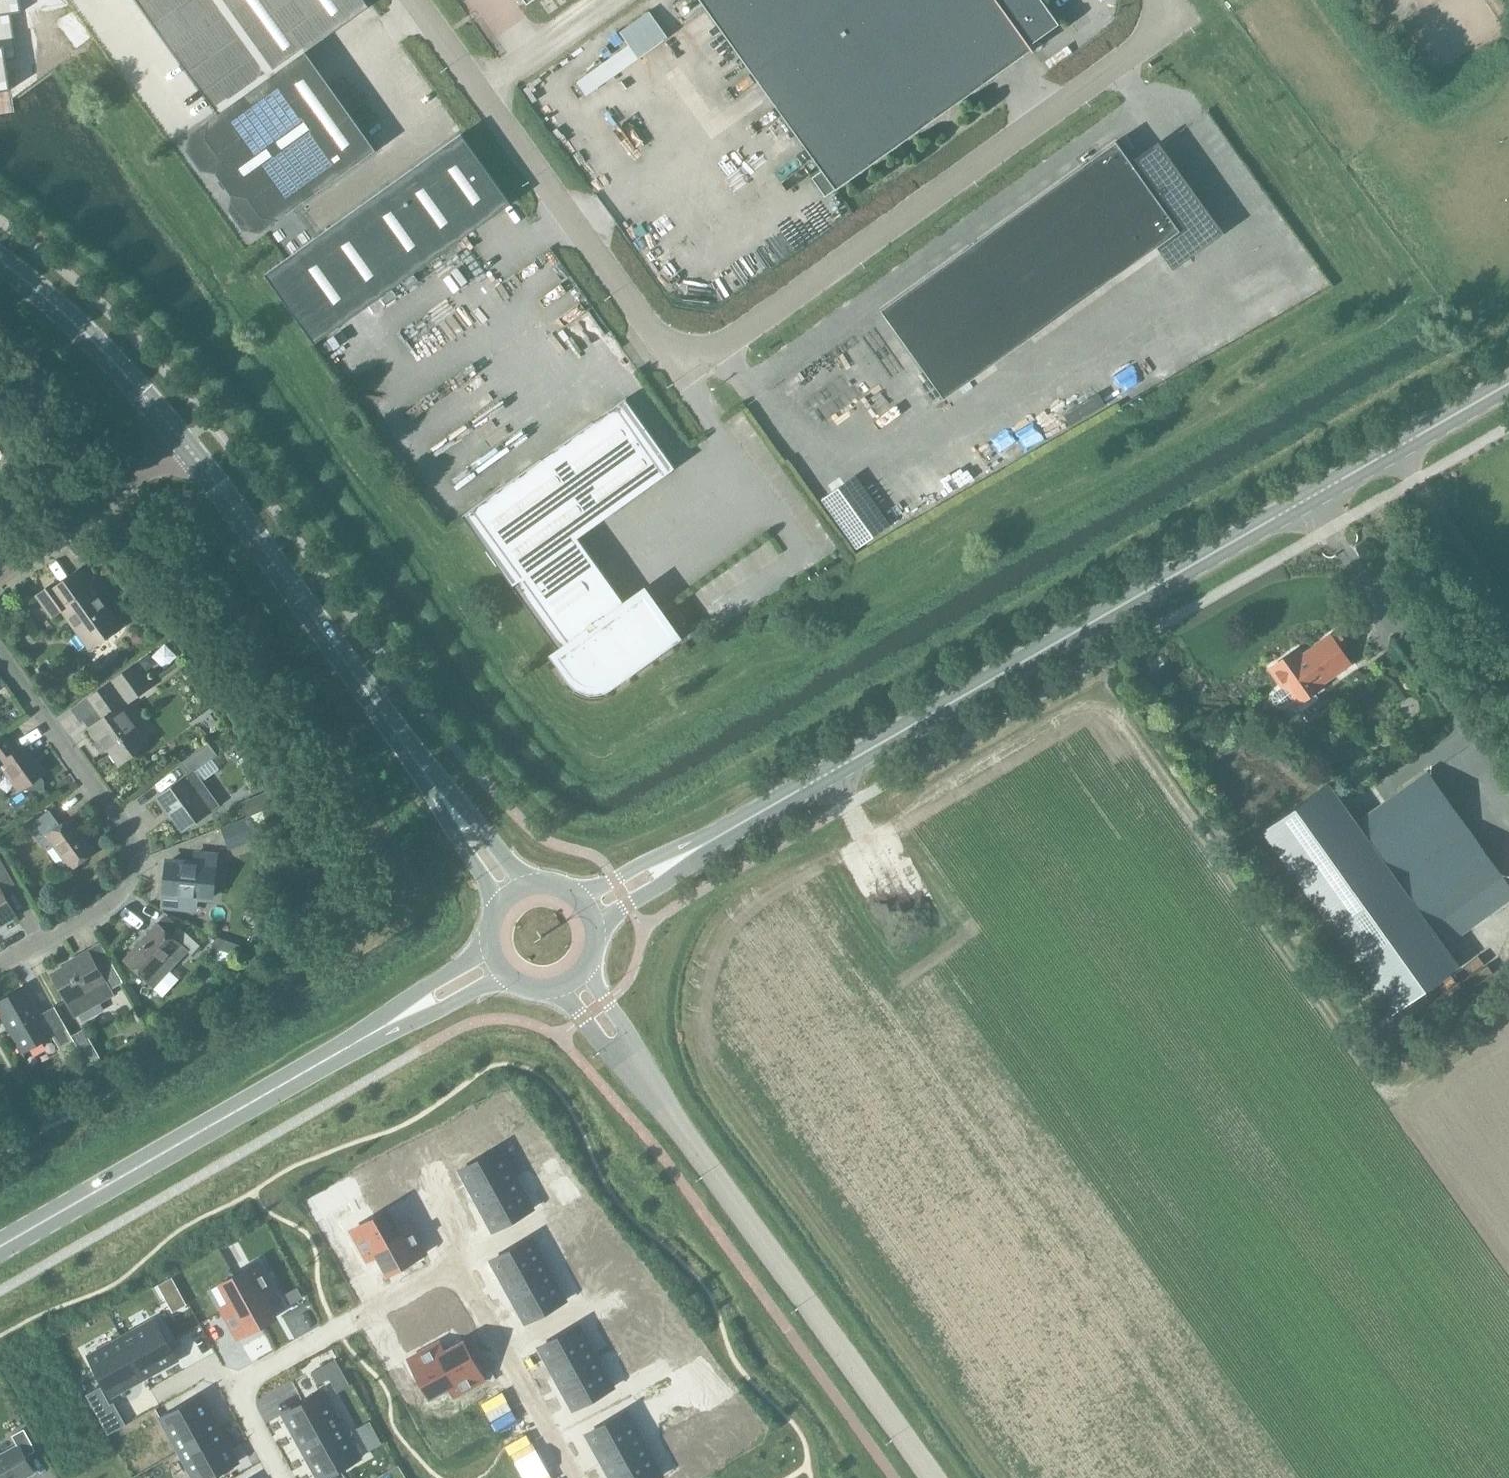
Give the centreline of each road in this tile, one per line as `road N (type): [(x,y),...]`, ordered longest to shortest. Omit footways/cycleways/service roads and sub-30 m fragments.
road 1 (unclassified): [(1162,7),(1143,48),(717,353),(673,348),(643,323),(412,0)]
road 2 (secondary): [(682,858),(1508,388)]
road 3 (residential): [(285,1477),(236,1388),(455,1265),(572,1477)]
road 4 (tertiary): [(634,1066),(933,1477)]
road 5 (secondary): [(0,1246),(397,1021)]
road 6 (secondary): [(447,804),(182,445)]
road 7 (residential): [(0,965),(119,896),(128,872),(118,820),(0,655)]
road 8 (secondary): [(182,445),(66,314),(0,261)]
road 9 (residential): [(0,574),(182,445)]

